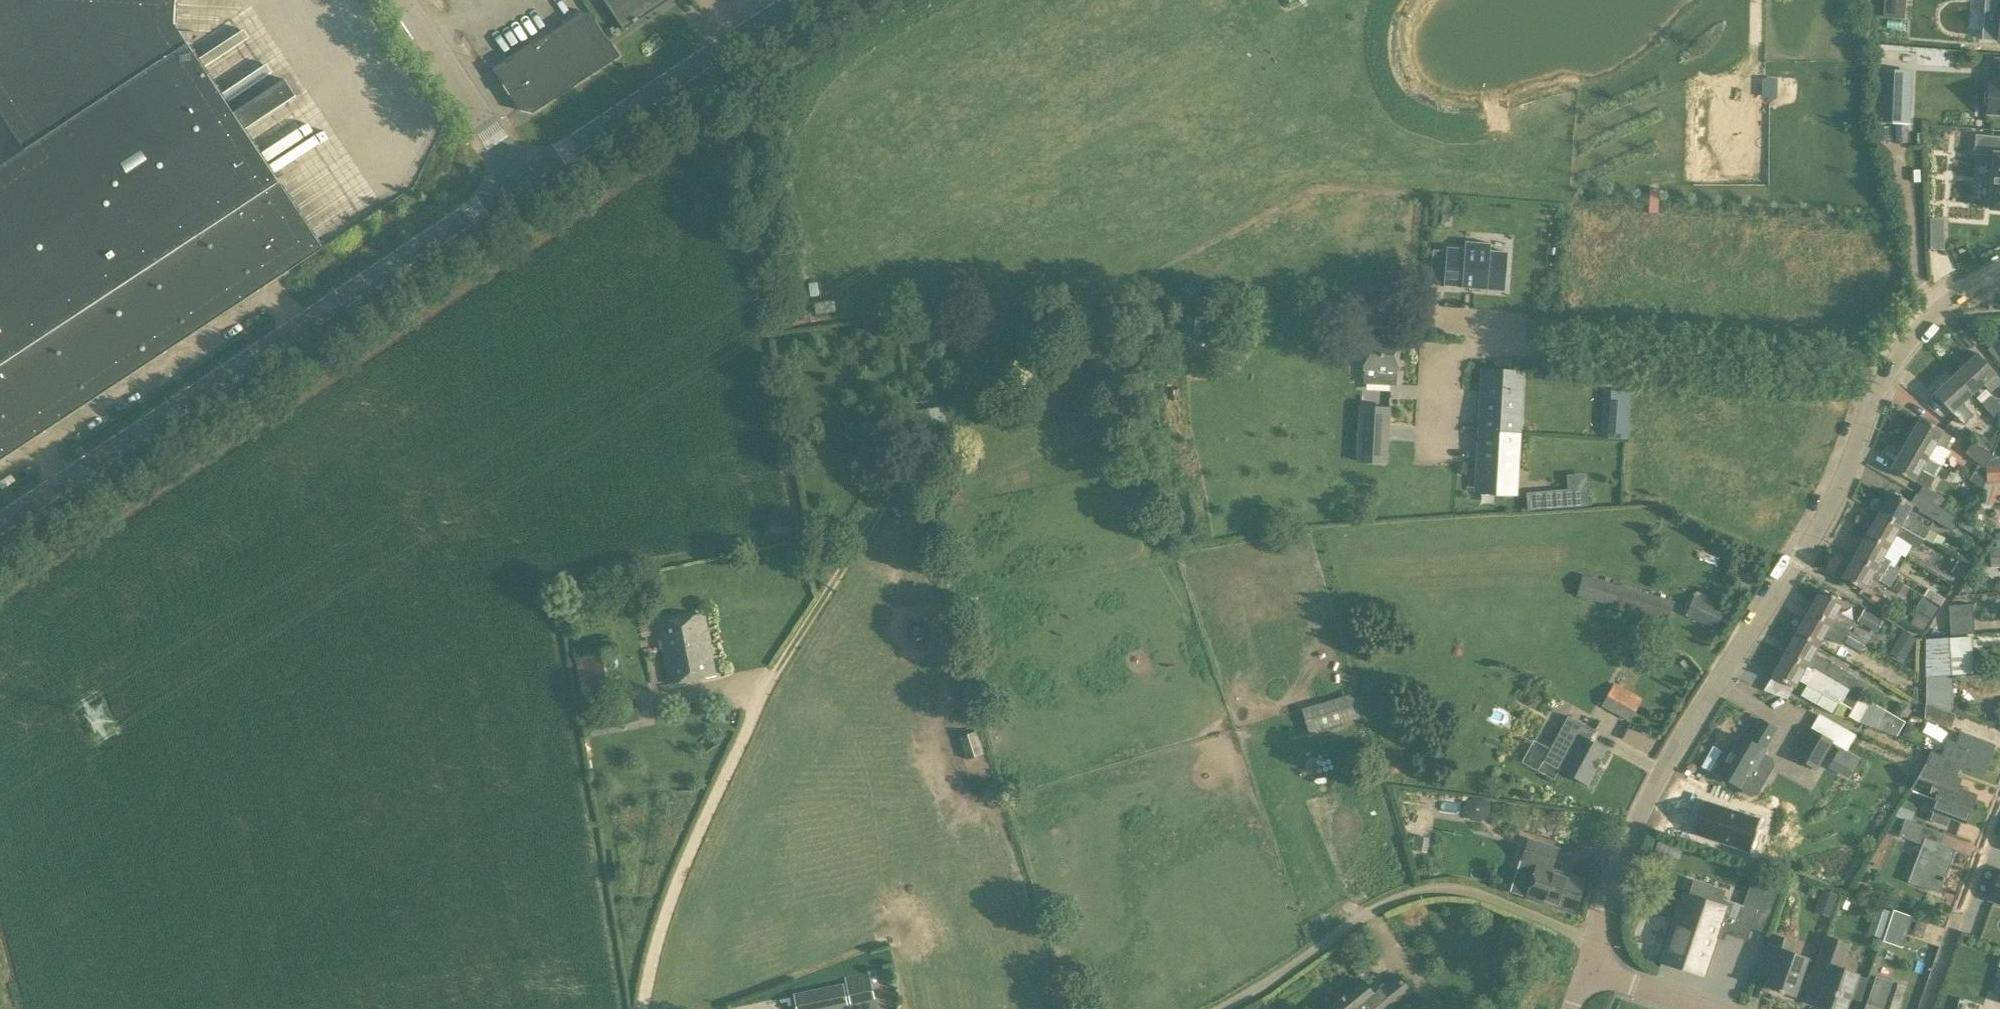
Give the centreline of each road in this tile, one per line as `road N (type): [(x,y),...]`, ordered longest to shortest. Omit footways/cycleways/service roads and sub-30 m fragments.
road 1 (unclassified): [(642,1008),(657,923),(705,807),(791,642),(870,530),(1060,311)]
road 2 (unclassified): [(1597,945),(1658,785),(1832,505),(1886,369),(1927,317),(1999,269)]
road 3 (tertiary): [(0,523),(522,179)]
road 4 (unclassified): [(1597,945),(1446,887),(1369,914),(1219,1008)]
road 5 (tertiary): [(522,179),(800,0)]
road 6 (residential): [(1923,1008),(1999,789)]
road 7 (unclassified): [(399,0),(522,179)]
road 8 (unclassified): [(1716,1008),(1589,965)]

